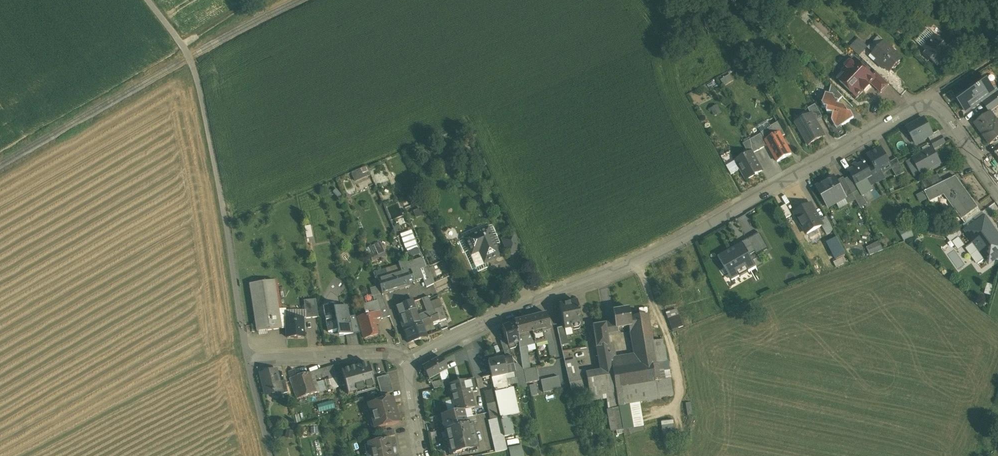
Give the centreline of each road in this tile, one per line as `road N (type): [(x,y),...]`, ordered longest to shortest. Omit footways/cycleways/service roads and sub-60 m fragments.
road 1 (residential): [(408,368),(473,329),(680,240),(912,108),(931,106)]
road 2 (track): [(147,0),(195,72),(273,455)]
road 3 (track): [(813,165),(752,61),(690,0)]
road 4 (residential): [(248,359),(389,354),(408,368)]

